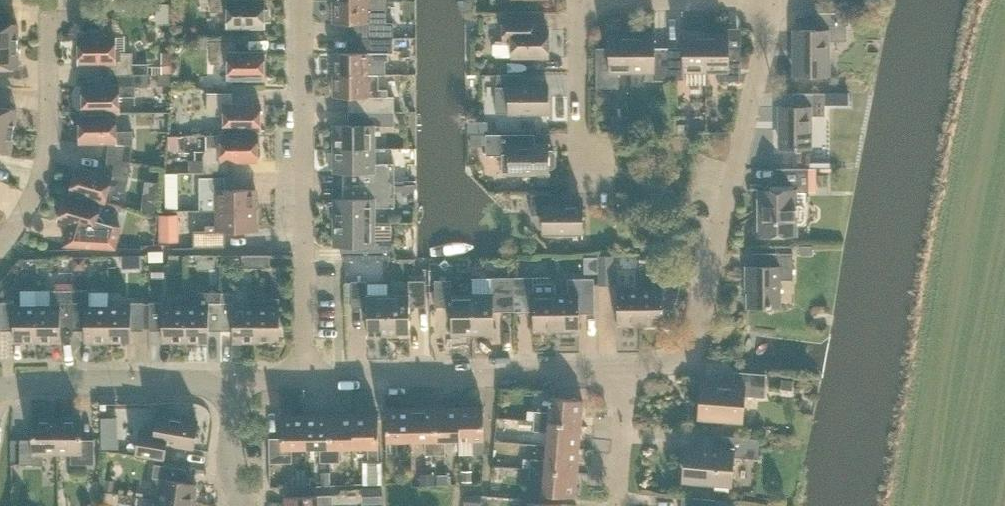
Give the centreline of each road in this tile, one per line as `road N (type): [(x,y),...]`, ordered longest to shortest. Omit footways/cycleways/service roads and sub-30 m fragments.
road 1 (residential): [(621,365),(681,365),(697,350),(768,1)]
road 2 (residential): [(308,380),(298,0)]
road 3 (residential): [(308,380),(621,365)]
road 4 (residential): [(0,248),(41,178),(49,15)]
road 5 (unclassified): [(0,388),(66,381),(201,383),(225,391)]
road 6 (residential): [(582,193),(579,1)]
road 7 (residential): [(768,1),(579,1)]
road 8 (residential): [(613,505),(621,365)]
road 9 (unclassified): [(225,391),(232,411),(227,467),(243,505)]

